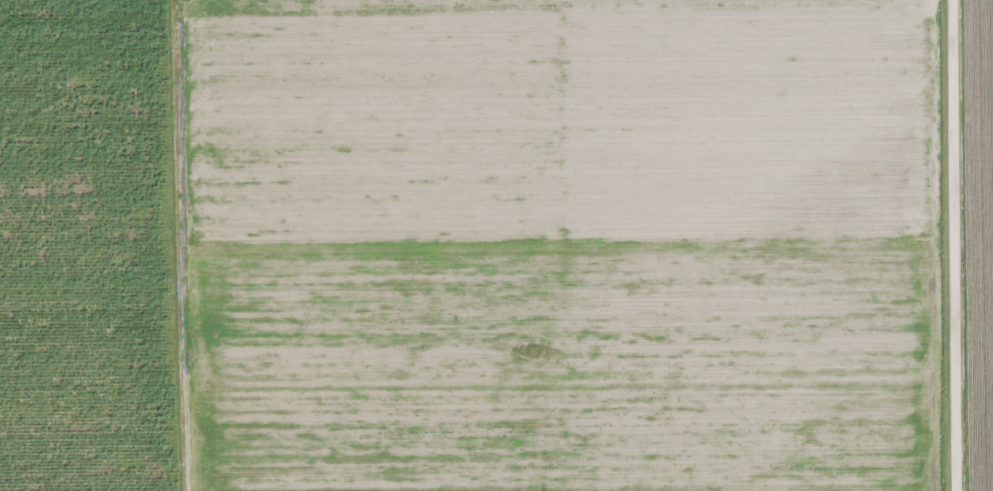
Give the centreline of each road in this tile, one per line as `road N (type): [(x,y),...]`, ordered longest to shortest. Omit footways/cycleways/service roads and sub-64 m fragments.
road 1 (residential): [(954,490),(941,0)]

